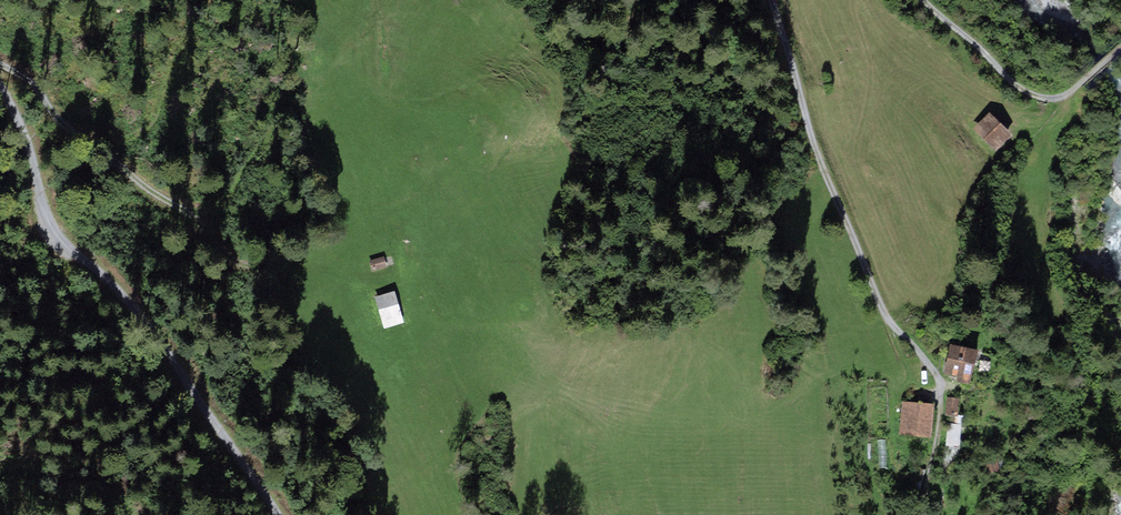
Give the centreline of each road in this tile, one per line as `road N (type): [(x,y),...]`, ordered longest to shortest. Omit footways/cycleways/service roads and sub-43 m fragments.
road 1 (track): [(0,87),(18,113),(51,226),(134,309),(279,514)]
road 2 (track): [(773,0),(832,192),(889,321),(936,374)]
road 3 (track): [(0,67),(31,82),(95,154),(198,222),(222,252),(292,273)]
road 4 (track): [(1060,98),(1027,92),(924,0)]
road 5 (track): [(936,374),(938,440),(921,514)]

